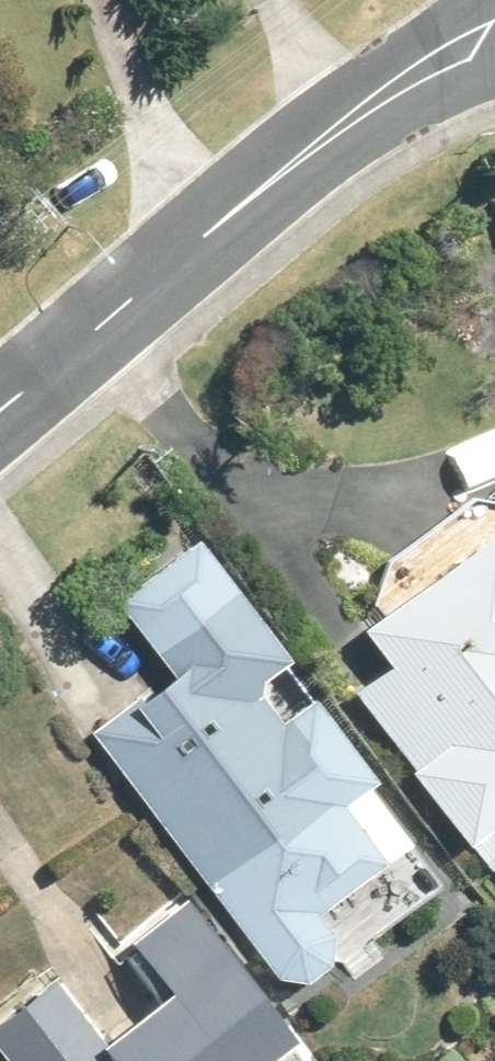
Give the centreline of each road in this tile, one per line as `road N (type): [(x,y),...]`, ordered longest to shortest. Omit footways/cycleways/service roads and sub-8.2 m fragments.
road 1 (residential): [(146,288),(190,215),(266,146),(482,0)]
road 2 (residential): [(494,75),(405,119),(223,256),(146,288)]
road 3 (residential): [(146,288),(0,410)]

